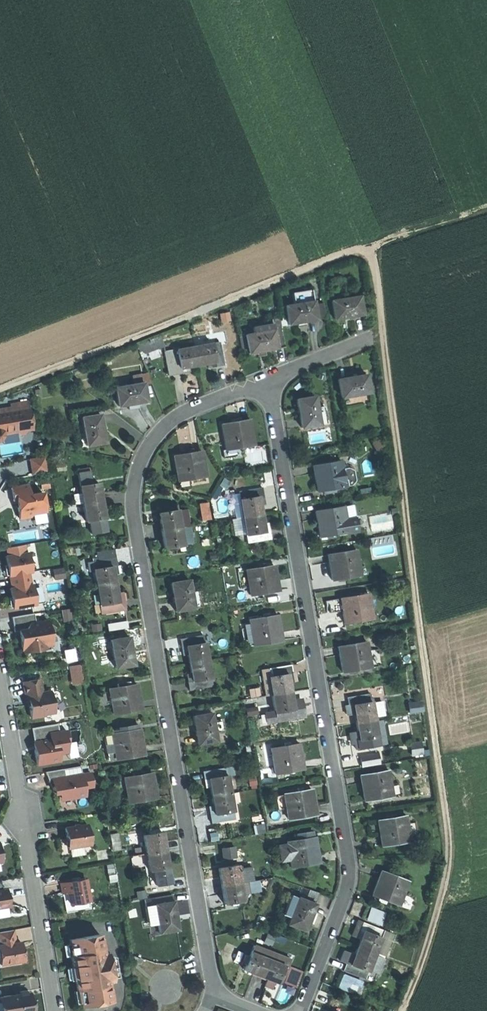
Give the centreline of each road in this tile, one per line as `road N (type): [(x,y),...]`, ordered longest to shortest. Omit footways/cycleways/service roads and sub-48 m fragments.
road 1 (track): [(401,1010),(445,879),(449,834),(376,242)]
road 2 (residential): [(268,380),(174,419),(144,455),(132,495),(212,995)]
road 3 (residential): [(300,1010),(349,870),(268,380)]
road 4 (track): [(376,242),(0,390)]
road 5 (residential): [(54,1010),(0,691)]
road 6 (residential): [(383,334),(268,380)]

